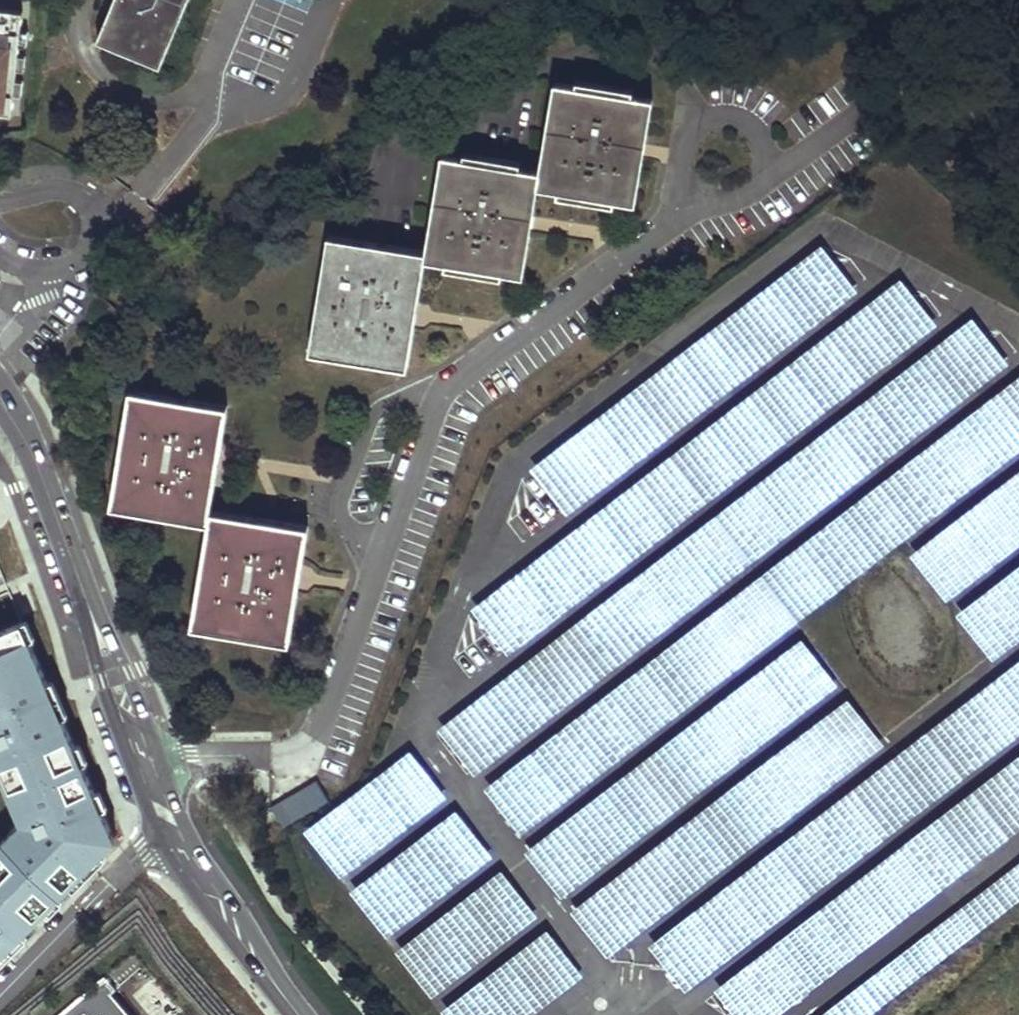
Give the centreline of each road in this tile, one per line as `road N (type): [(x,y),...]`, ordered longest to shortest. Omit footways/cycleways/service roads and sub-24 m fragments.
road 1 (tertiary): [(149,772),(46,488),(0,400)]
road 2 (residential): [(149,772),(194,759),(306,753),(379,563)]
road 3 (residential): [(445,386),(690,212)]
road 4 (residential): [(379,563),(338,520),(375,409),(445,386)]
road 5 (residential): [(175,833),(93,884),(0,976)]
road 6 (tertiary): [(309,1014),(197,874),(175,833)]
road 7 (residential): [(768,179),(748,125),(710,122),(683,152),(690,212)]
road 8 (residential): [(379,563),(445,386)]
road 9 (residential): [(90,246),(89,208),(68,188),(0,202)]

